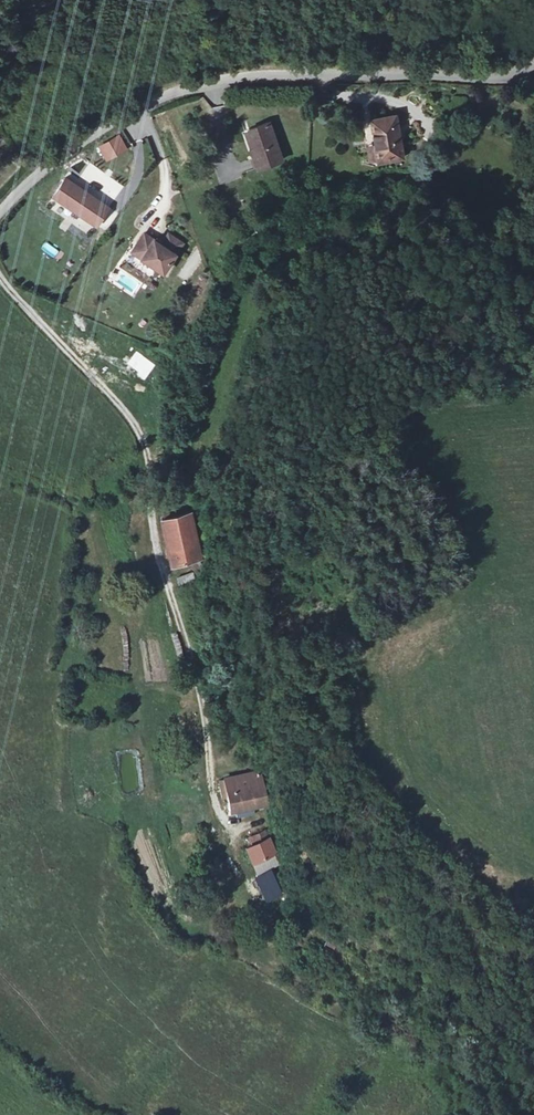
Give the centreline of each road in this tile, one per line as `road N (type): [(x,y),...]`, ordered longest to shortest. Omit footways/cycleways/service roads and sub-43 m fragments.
road 1 (track): [(0,270),(130,413),(150,461),(162,570),(209,738),(215,810)]
road 2 (unclassified): [(0,213),(35,175),(115,119),(186,88),(241,76),(475,75),(533,63)]

